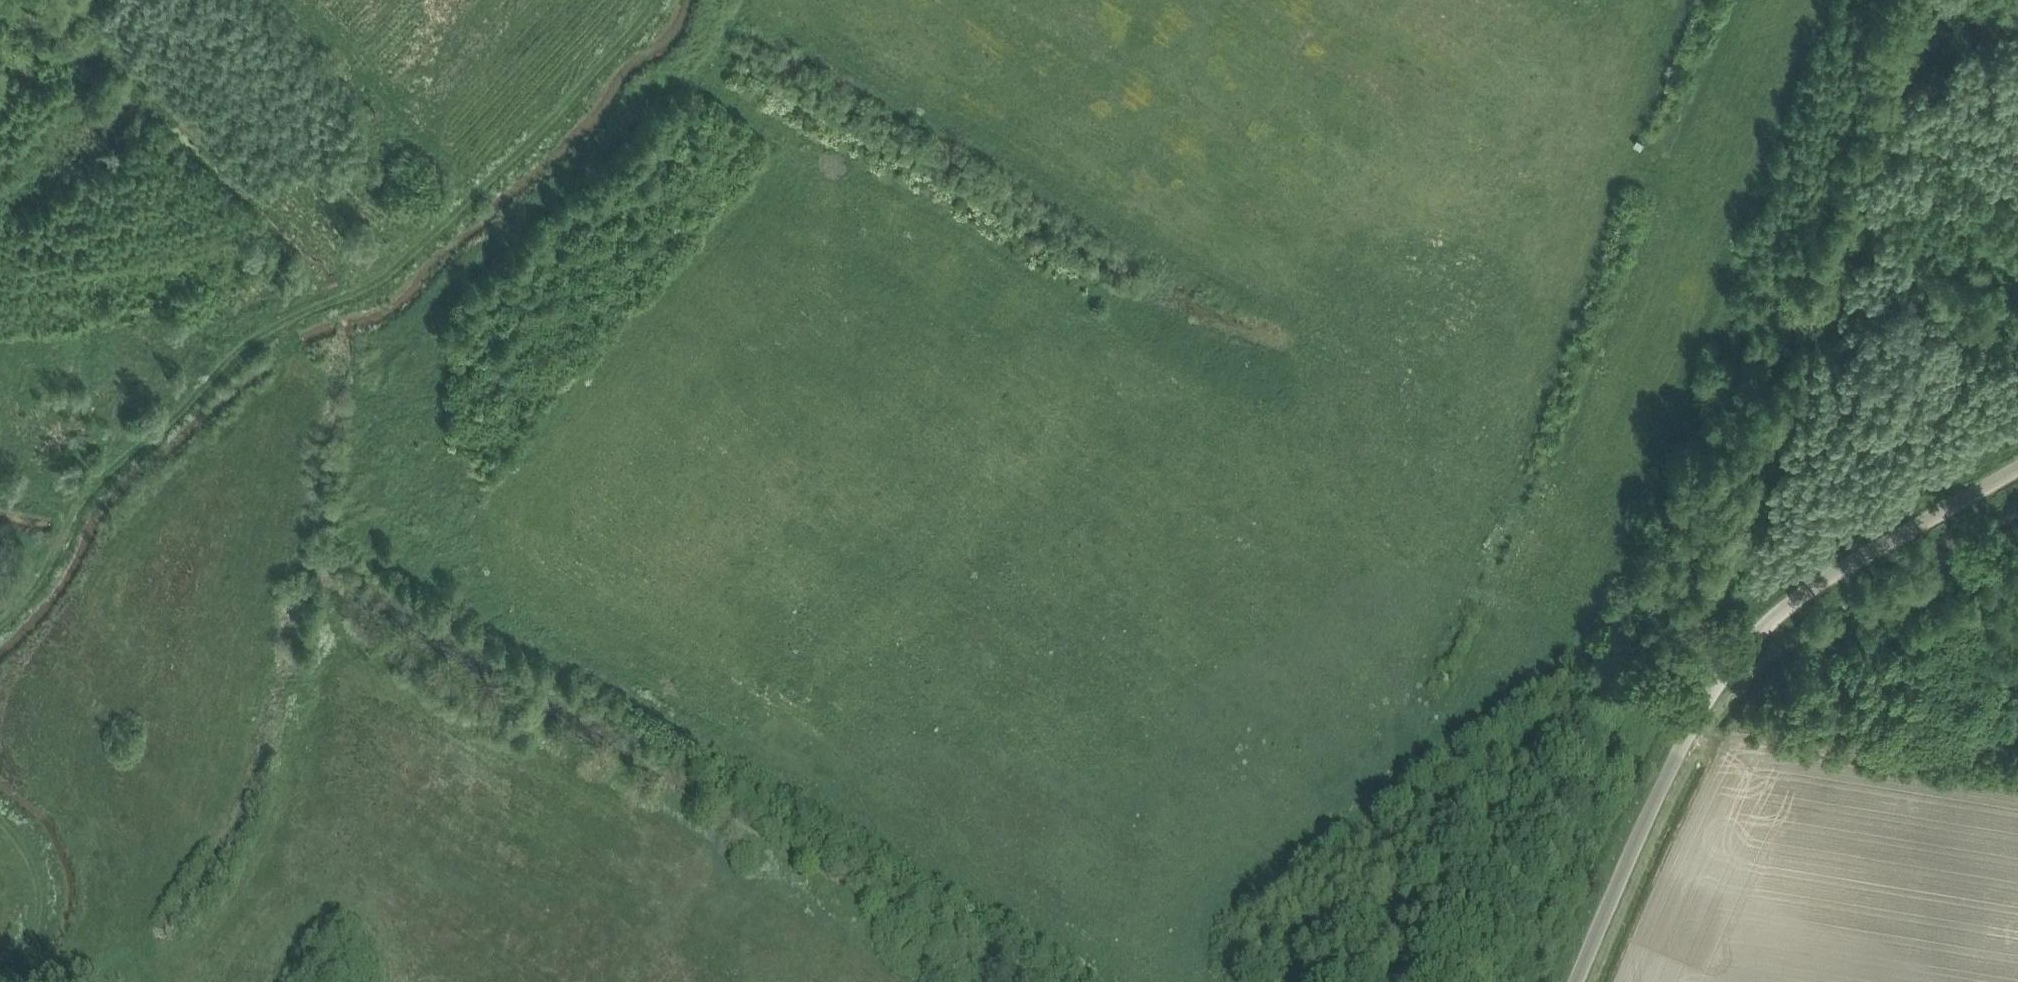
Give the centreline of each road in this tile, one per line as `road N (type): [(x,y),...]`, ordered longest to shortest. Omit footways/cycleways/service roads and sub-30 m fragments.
road 1 (track): [(654,0),(643,25),(521,161),(371,294),(326,307),(113,467),(52,567),(0,620)]
road 2 (unclassified): [(1575,981),(1714,679),(1805,590),(2017,466)]
road 3 (track): [(0,809),(28,847),(40,910),(13,981)]

